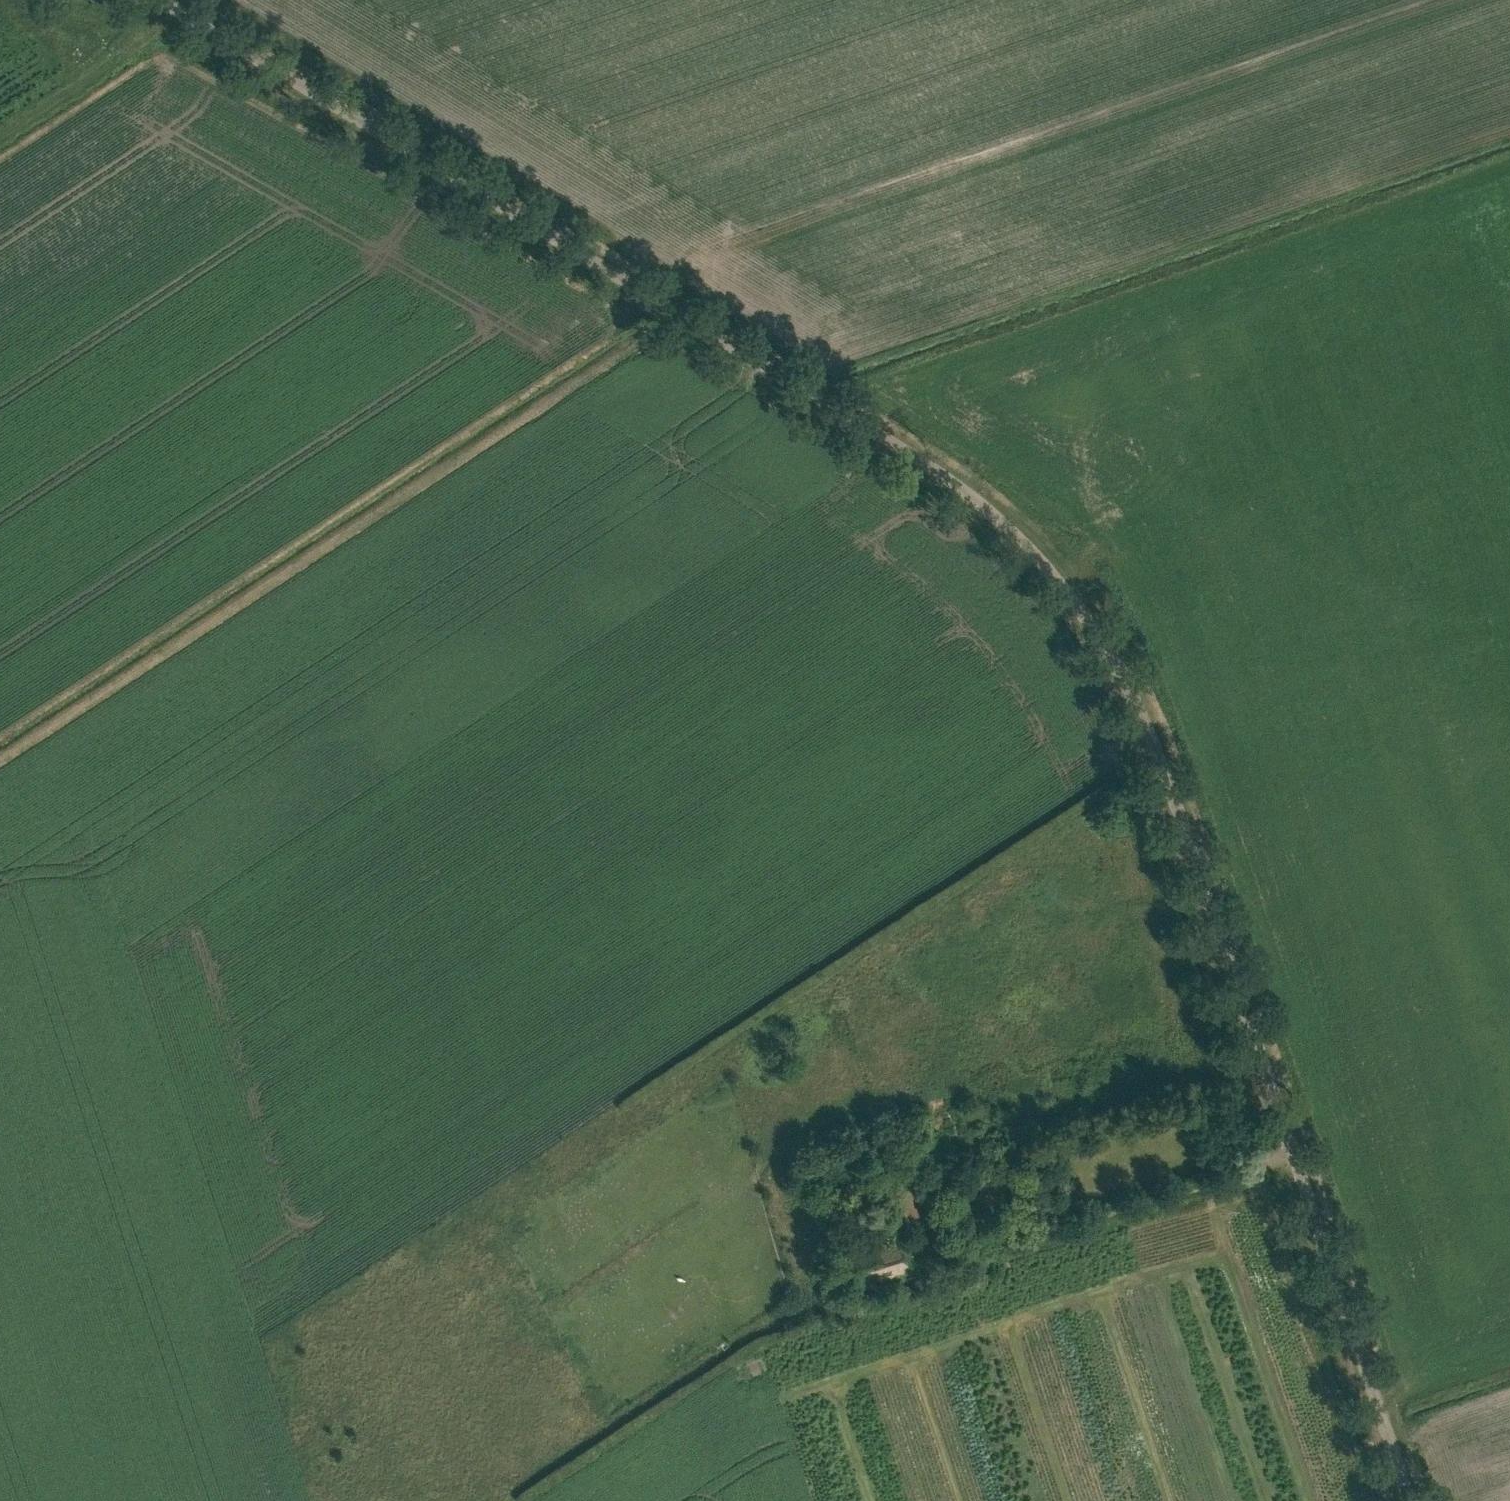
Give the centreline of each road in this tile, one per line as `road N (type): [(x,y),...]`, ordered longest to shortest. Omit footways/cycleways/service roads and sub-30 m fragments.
road 1 (unclassified): [(1409,1500),(1156,748),(1072,600),(973,498),(933,472),(159,0)]
road 2 (track): [(1293,1156),(936,1258)]

